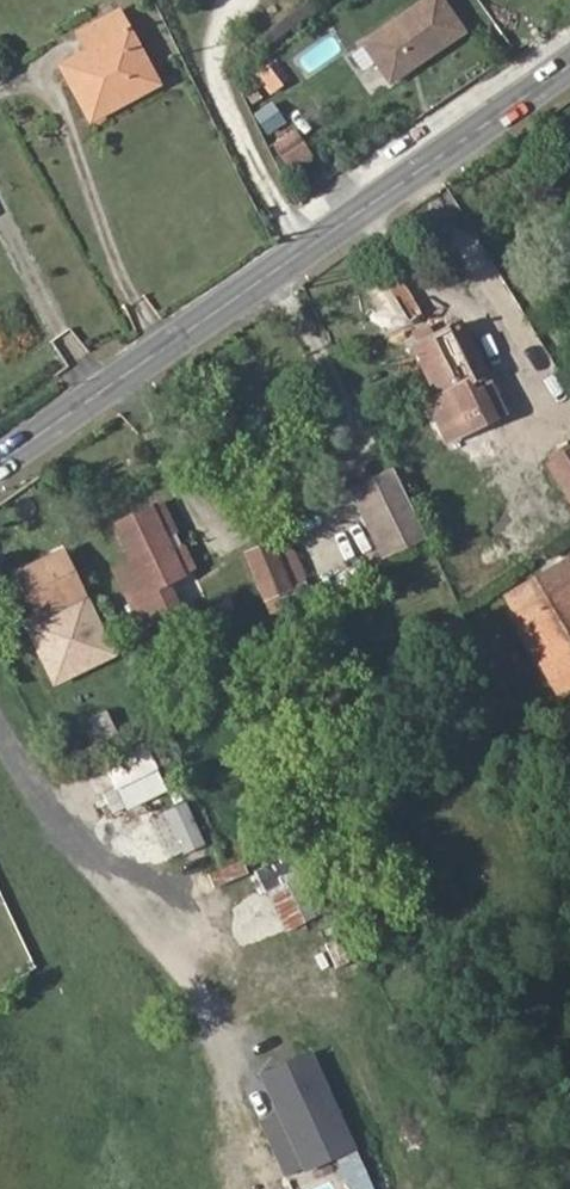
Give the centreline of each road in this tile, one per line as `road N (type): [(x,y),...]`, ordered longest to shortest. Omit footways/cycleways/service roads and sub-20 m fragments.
road 1 (tertiary): [(569,69),(0,465)]

